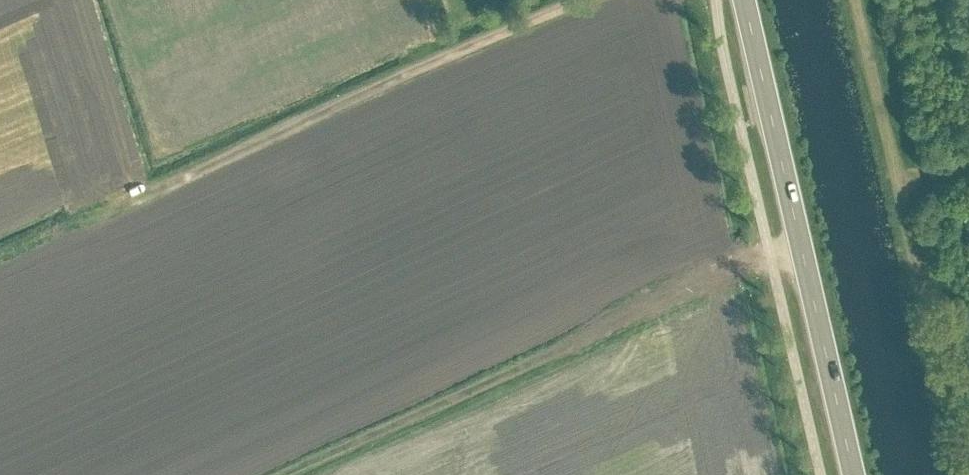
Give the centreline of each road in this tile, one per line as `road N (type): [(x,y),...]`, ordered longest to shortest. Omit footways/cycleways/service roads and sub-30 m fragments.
road 1 (primary): [(854,474),(745,0)]
road 2 (track): [(966,474),(858,0)]
road 3 (track): [(577,0),(149,188)]

